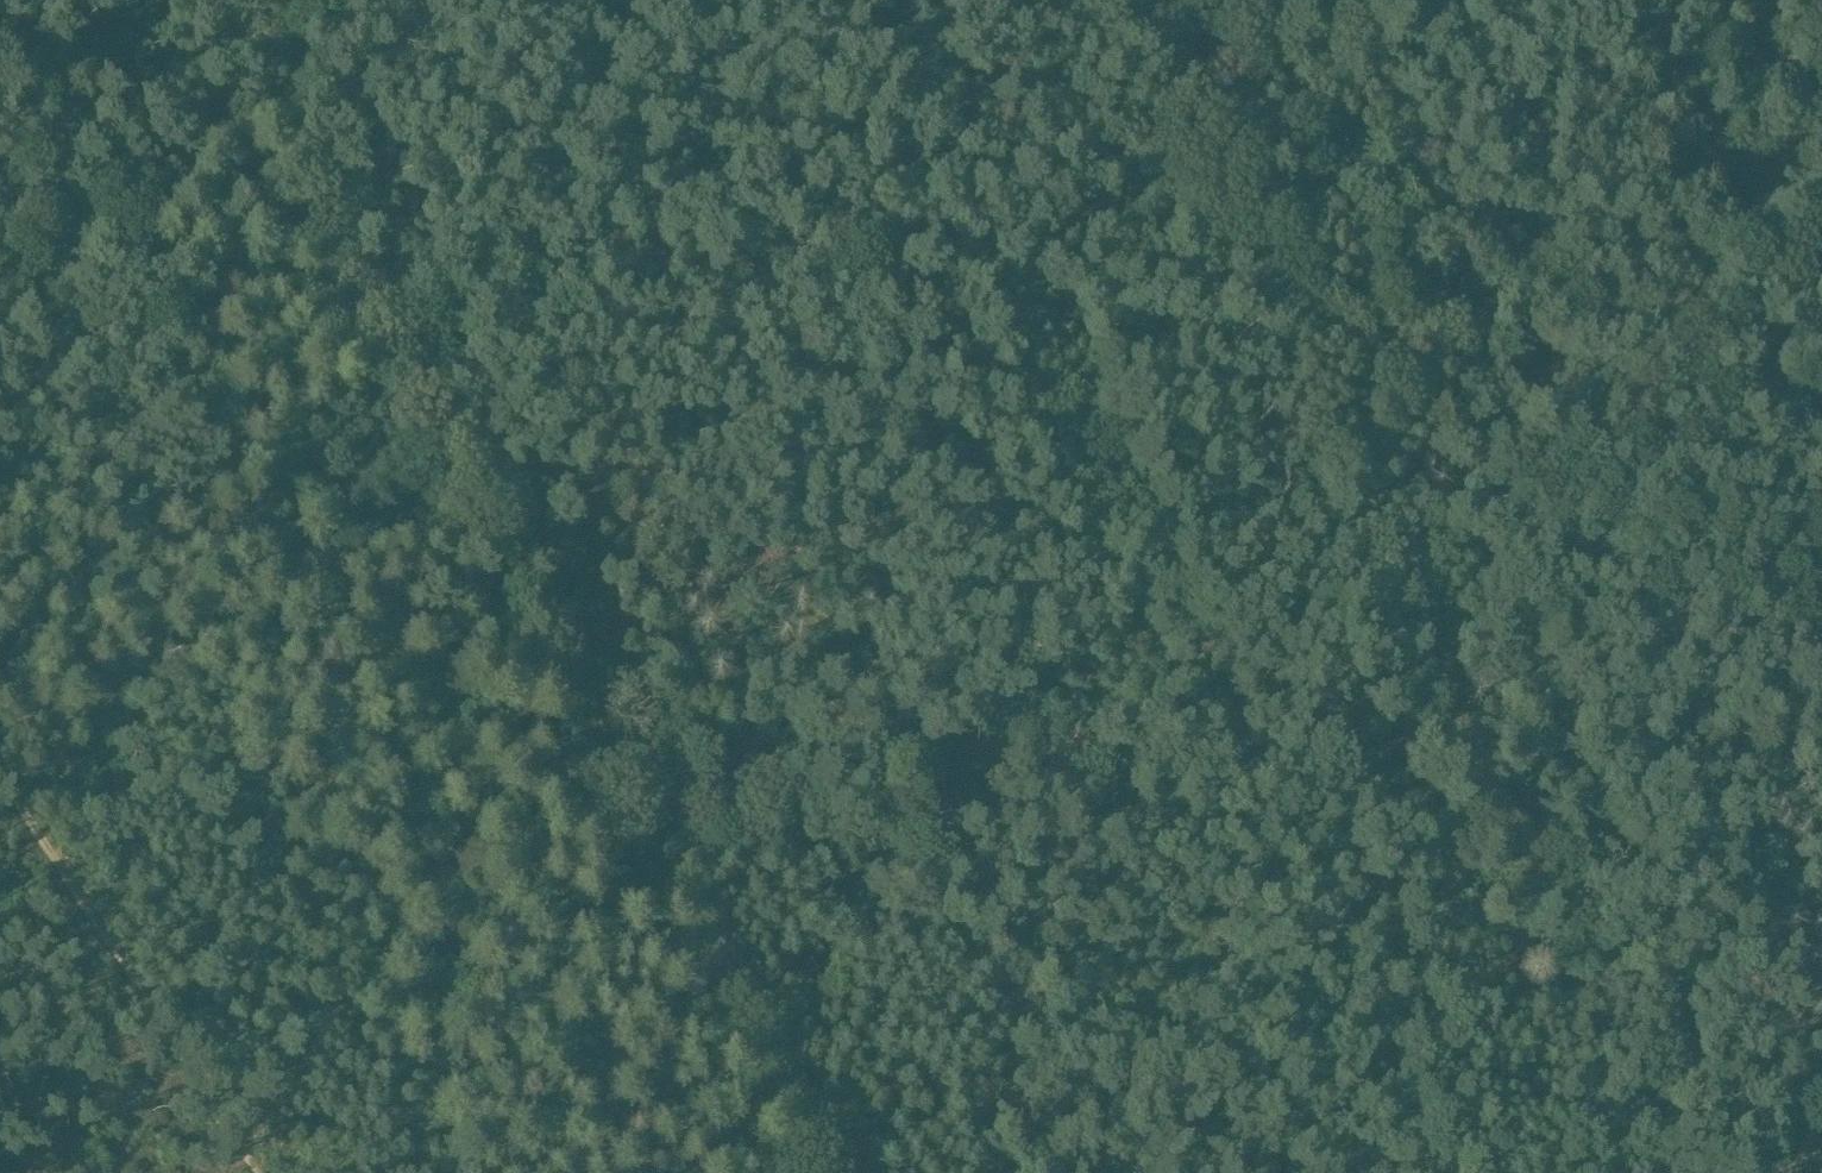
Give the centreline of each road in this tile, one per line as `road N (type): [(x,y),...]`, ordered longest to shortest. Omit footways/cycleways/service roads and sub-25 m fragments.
road 1 (track): [(1821,396),(1646,0)]

